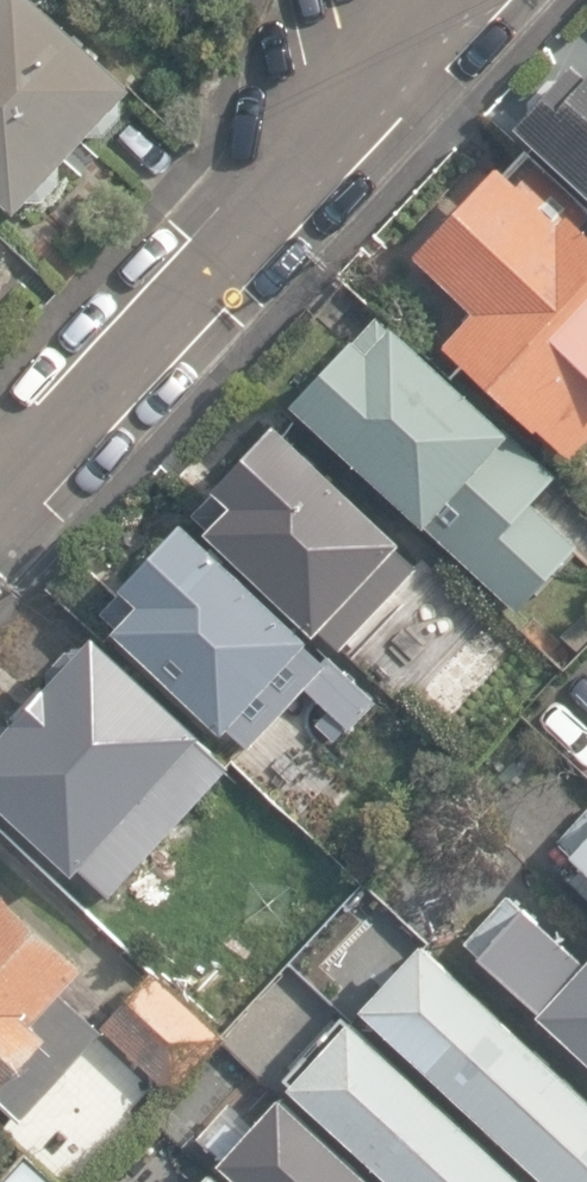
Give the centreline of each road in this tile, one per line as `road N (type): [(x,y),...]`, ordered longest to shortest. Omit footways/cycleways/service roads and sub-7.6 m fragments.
road 1 (residential): [(520,0),(0,562)]

